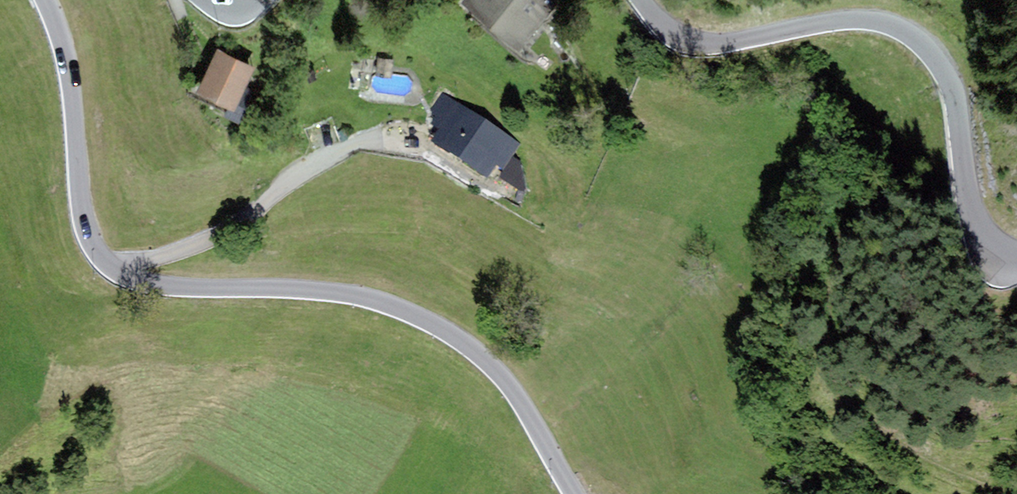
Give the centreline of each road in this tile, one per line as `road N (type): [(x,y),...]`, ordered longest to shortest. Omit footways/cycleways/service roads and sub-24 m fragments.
road 1 (tertiary): [(44,0),(71,72),(107,252),(133,282),(340,296),(421,325),(503,379),(569,493)]
road 2 (tertiary): [(1016,253),(1003,247),(982,208),(953,96),(937,66),(898,27),(848,19),(713,45),(679,33),(647,0)]

